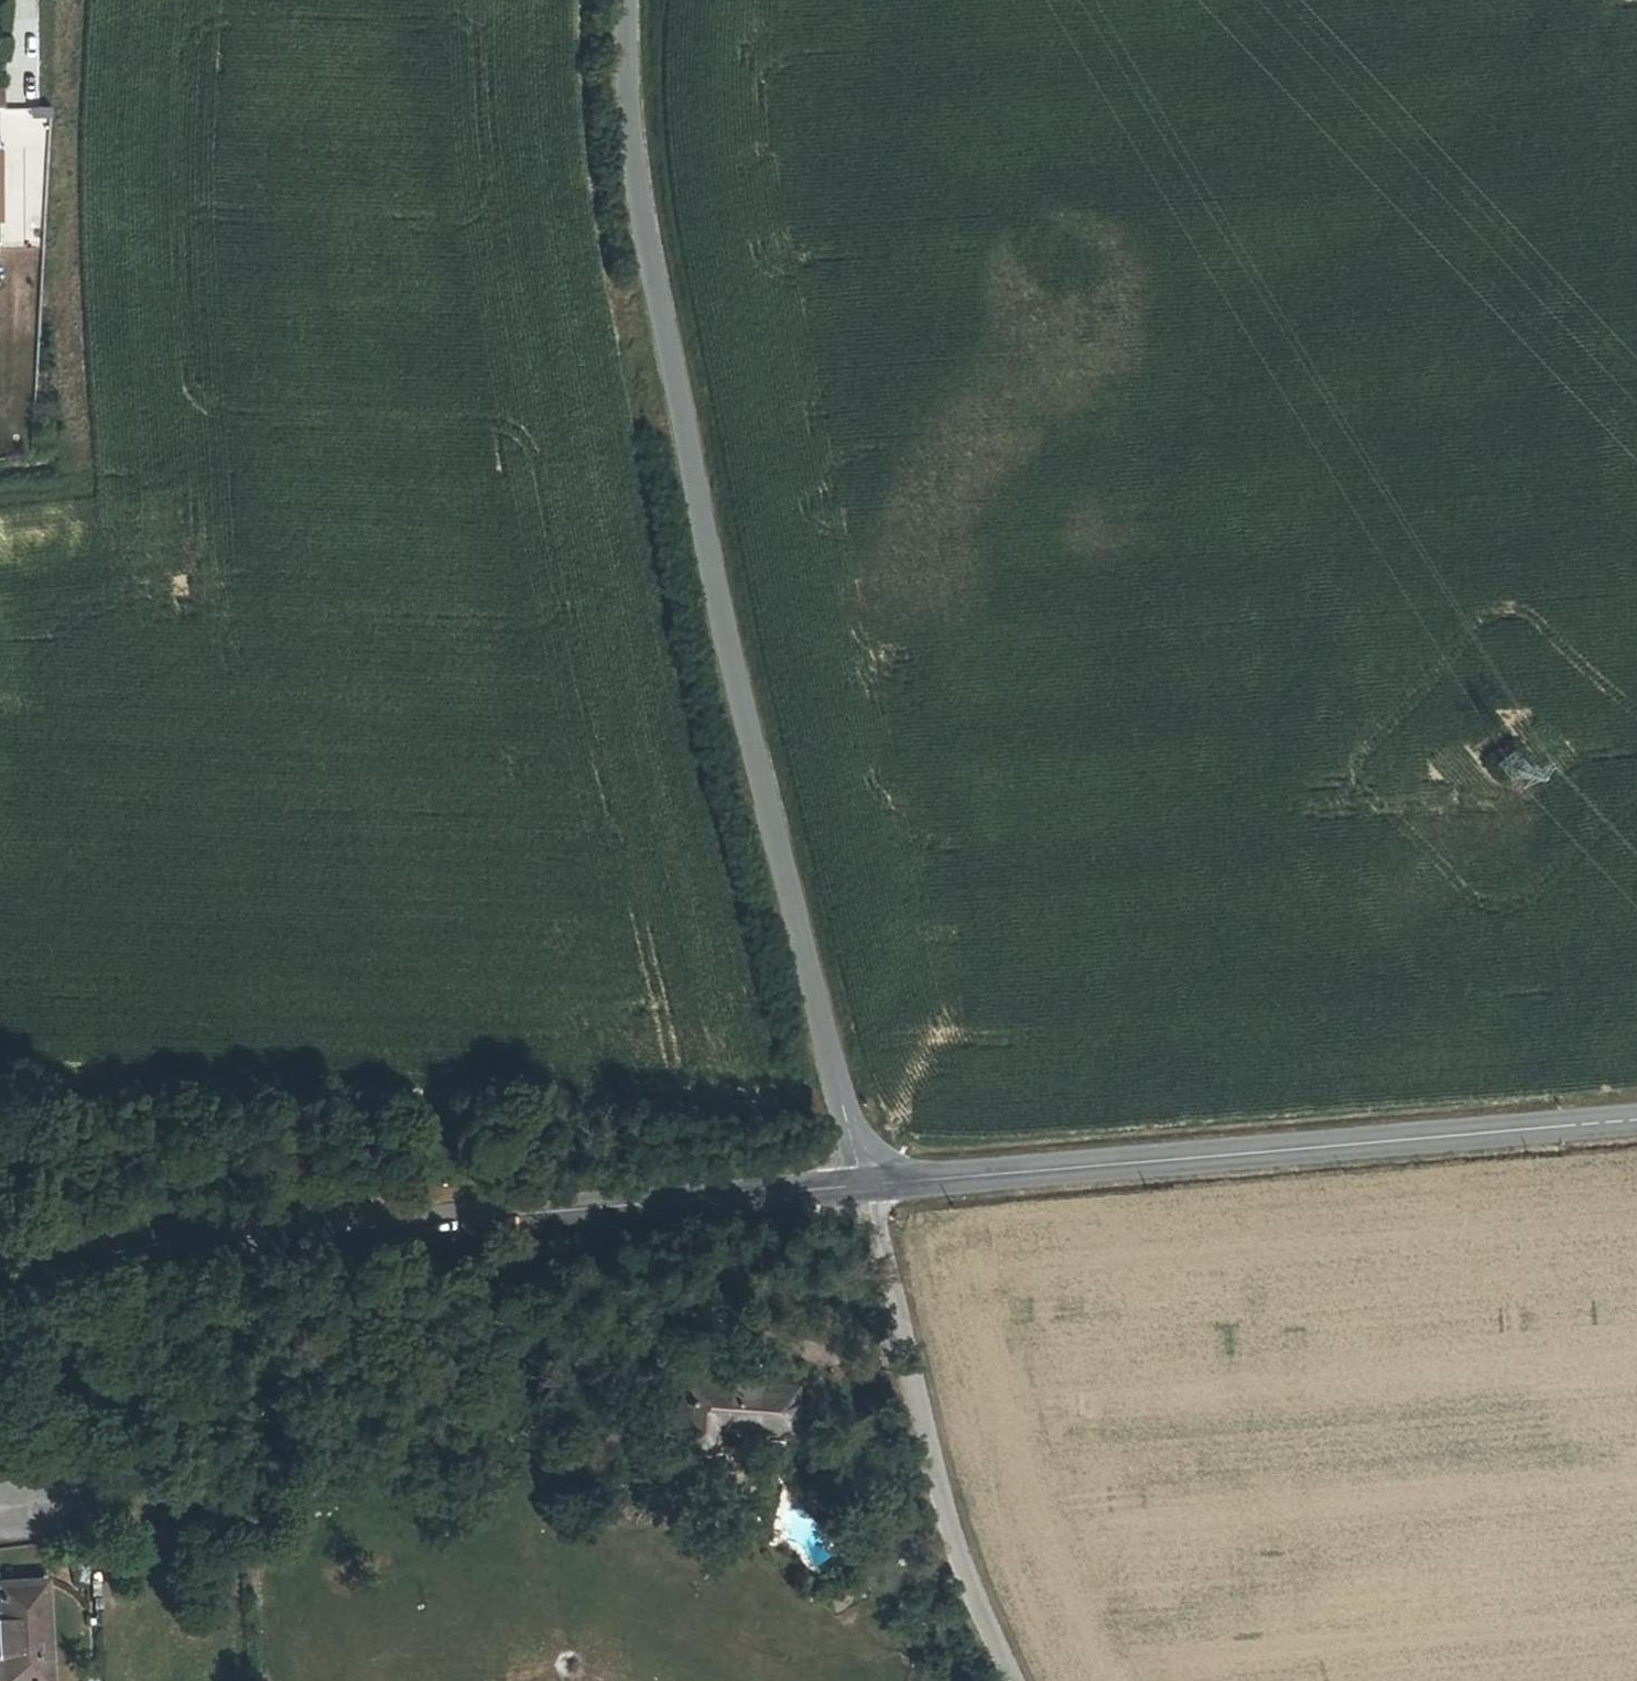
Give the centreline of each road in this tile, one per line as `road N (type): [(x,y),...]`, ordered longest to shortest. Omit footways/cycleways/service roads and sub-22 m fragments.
road 1 (unclassified): [(857,1187),(742,723),(636,212),(627,0)]
road 2 (tertiary): [(0,1257),(857,1187)]
road 3 (tertiary): [(857,1187),(1636,1124)]
road 4 (unclassified): [(1005,1680),(951,1564),(857,1187)]

